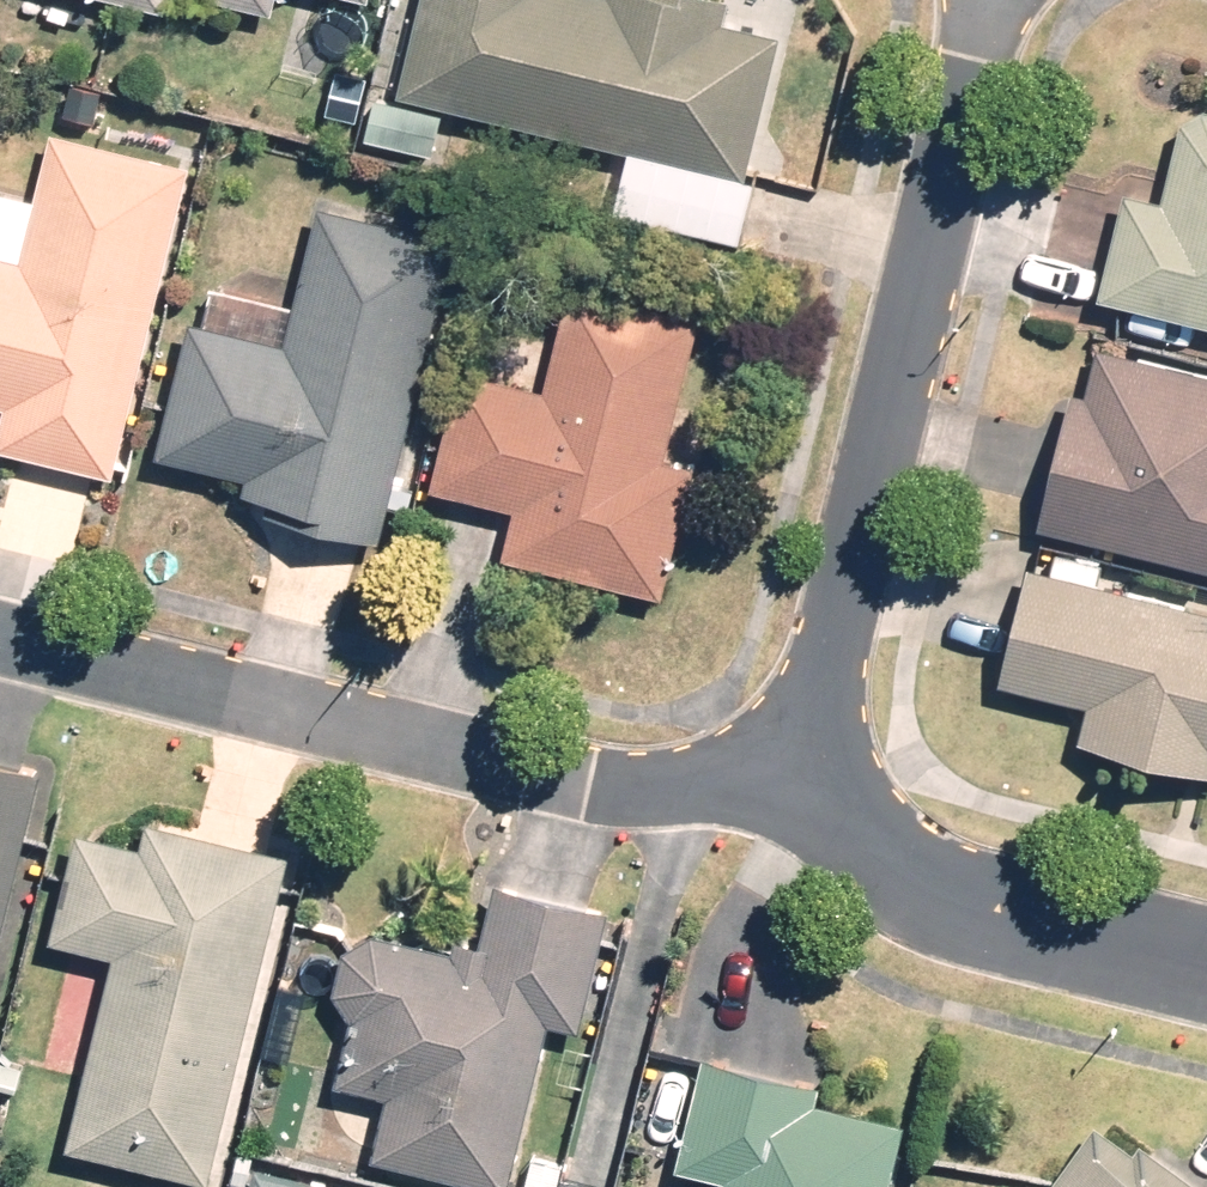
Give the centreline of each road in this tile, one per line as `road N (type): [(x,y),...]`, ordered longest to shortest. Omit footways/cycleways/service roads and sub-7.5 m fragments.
road 1 (residential): [(797,789),(637,787),(0,636)]
road 2 (residential): [(797,789),(986,0)]
road 3 (residential): [(1206,952),(905,865),(797,789)]

